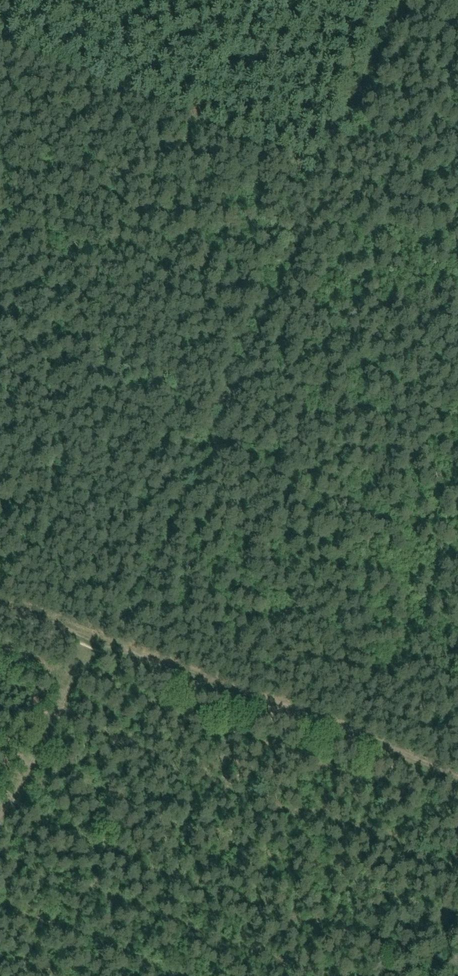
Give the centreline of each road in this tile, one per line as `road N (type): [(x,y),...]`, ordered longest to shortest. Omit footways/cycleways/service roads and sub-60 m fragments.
road 1 (track): [(121,649),(411,0)]
road 2 (track): [(457,784),(0,601)]
road 3 (track): [(0,832),(101,642)]

